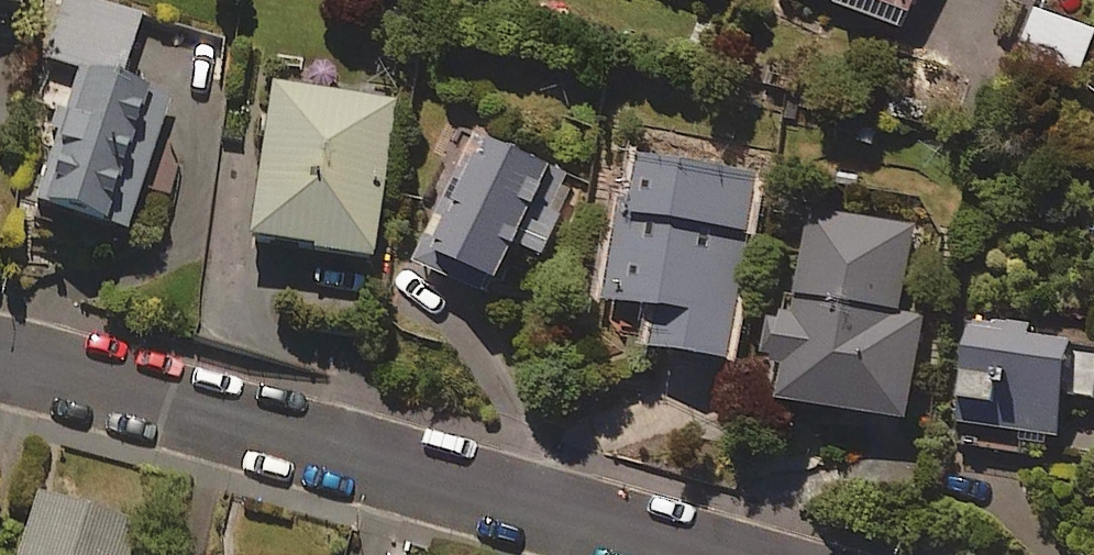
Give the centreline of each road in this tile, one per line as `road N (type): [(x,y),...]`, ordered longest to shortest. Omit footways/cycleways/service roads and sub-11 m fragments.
road 1 (residential): [(700,554),(0,359)]

